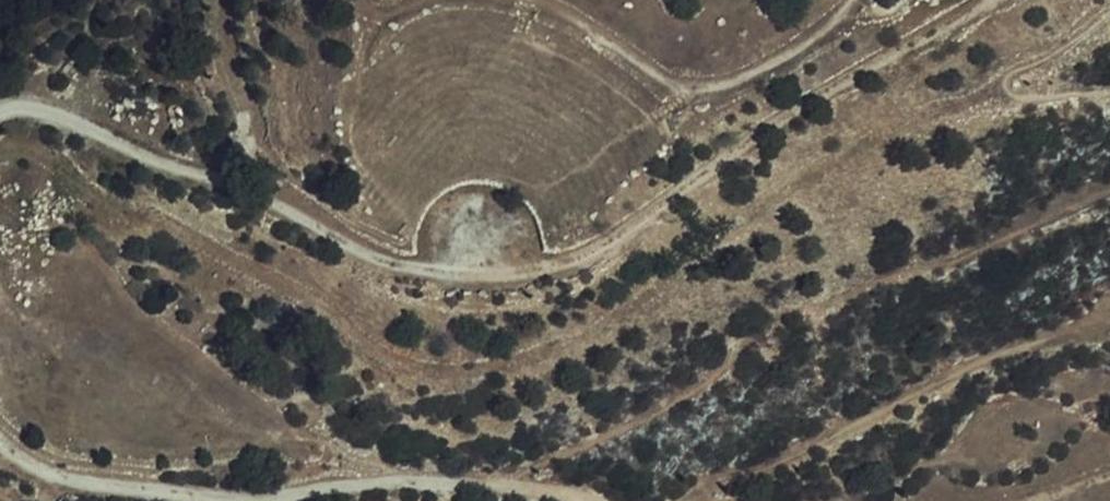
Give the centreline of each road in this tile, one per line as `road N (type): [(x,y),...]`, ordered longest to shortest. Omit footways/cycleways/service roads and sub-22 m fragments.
road 1 (track): [(0,108),(62,118),(148,161),(258,193),(337,245),(394,269),(462,278),(550,272),(616,243),(776,124),(995,0)]
road 2 (track): [(599,500),(528,486),(411,481),(236,500),(114,494),(35,468),(0,441)]
road 3 (track): [(233,185),(241,94),(223,0)]

